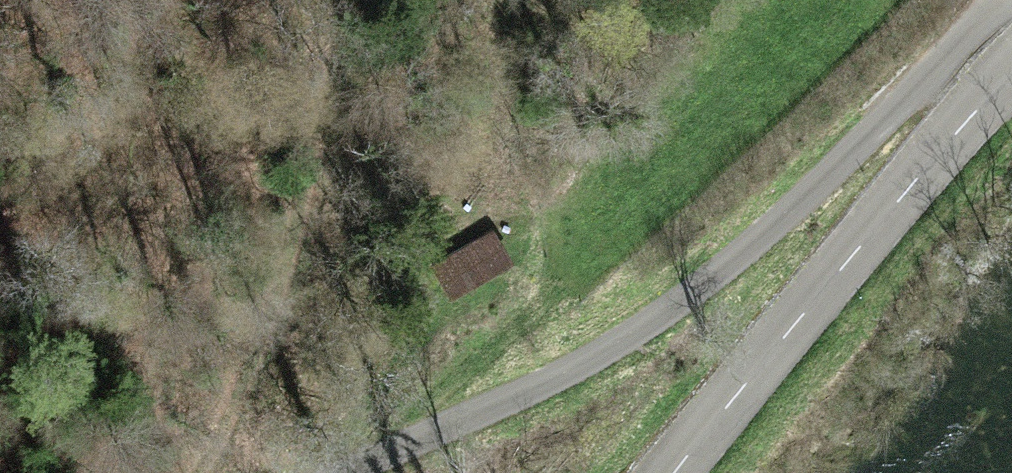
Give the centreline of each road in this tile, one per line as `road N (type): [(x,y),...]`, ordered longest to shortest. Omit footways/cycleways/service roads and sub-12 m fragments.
road 1 (track): [(1002,0),(879,126),(735,241),(524,386),(360,472)]
road 2 (secondary): [(665,472),(852,217),(1011,54)]
road 3 (track): [(207,472),(238,408),(303,209),(337,0)]

